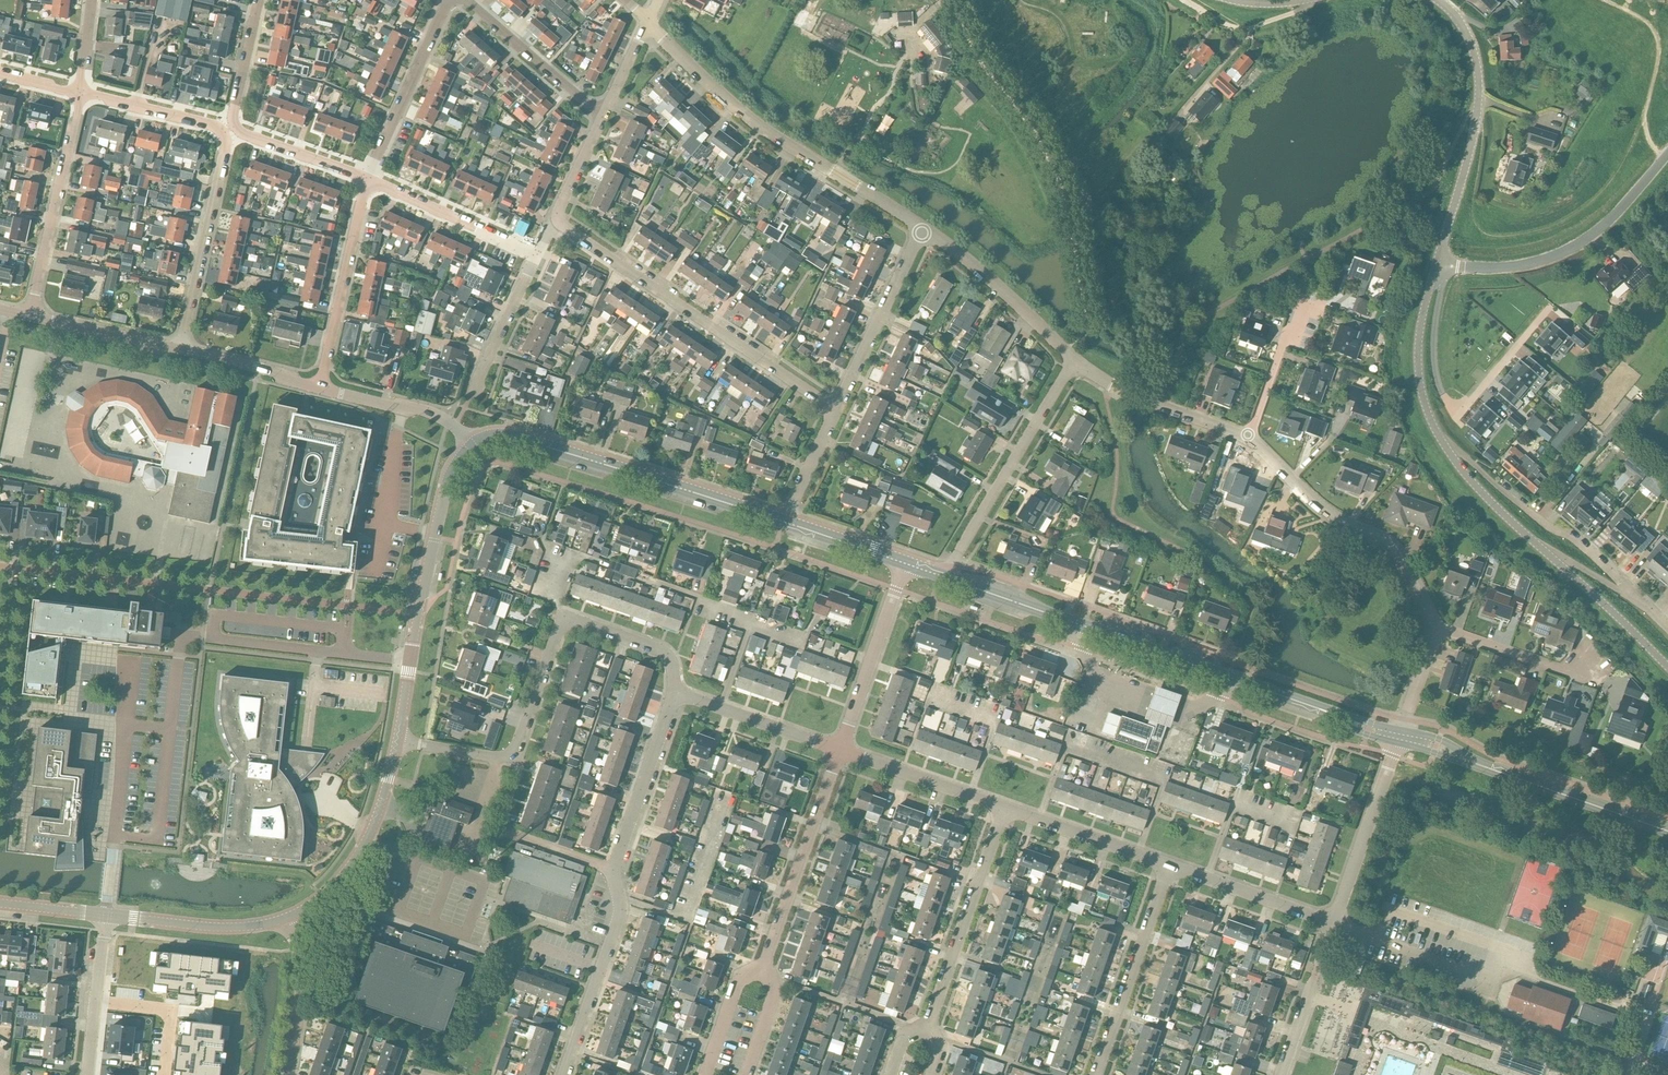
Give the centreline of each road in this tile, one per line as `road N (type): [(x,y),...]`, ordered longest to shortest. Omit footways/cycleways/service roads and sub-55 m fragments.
road 1 (tertiary): [(1329,712),(943,577)]
road 2 (residential): [(564,1074),(619,918),(613,872),(674,692)]
road 3 (residential): [(397,740),(508,755),(571,623),(662,649),(674,692)]
road 4 (residential): [(177,352),(223,135),(81,93)]
road 5 (residential): [(923,231),(752,122),(644,25)]
road 6 (residential): [(835,411),(558,219)]
road 7 (tertiary): [(785,522),(516,438),(472,445)]
road 8 (residential): [(1550,307),(1458,412),(1435,371),(1442,288),(1435,266)]
road 9 (unclassified): [(1435,266),(1478,97),(1463,29),(1438,0)]
road 10 (residential): [(1434,631),(1385,539),(1336,522),(1248,438)]
road 11 (unclassified): [(1435,266),(1495,268),(1552,259),(1614,218),(1667,159)]
road 12 (residential): [(367,180),(236,127),(260,0)]
road 13 (residential): [(1439,441),(1570,538),(1641,603)]
road 14 (residential): [(943,577),(1072,359)]
road 15 (unclassified): [(408,671),(391,660),(181,637),(178,658)]
road 16 (residential): [(763,970),(839,750)]
road 17 (residential): [(928,1026),(1004,808)]
road 18 (residential): [(28,317),(81,93)]
road 19 (residential): [(1095,1074),(1169,866)]
road 20 (tertiary): [(288,918),(334,887),(355,861),(375,823),(397,740)]
road 21 (residential): [(320,388),(367,180)]
road 22 (track): [(1317,0),(1239,33),(1160,122)]
road 23 (residential): [(835,411),(923,231)]
road 24 (residential): [(367,180),(451,0)]
road 25 (residential): [(839,750),(905,563)]
road 26 (residential): [(1072,359),(988,277),(923,231)]
road 27 (residential): [(1248,438),(1148,404),(1072,359)]
road 28 (tertiary): [(1667,830),(1485,767)]
road 29 (residential): [(536,254),(367,180)]
road 30 (tertiary): [(288,918),(209,928),(106,915)]
road 31 (unclassified): [(1439,441),(1423,414),(1415,363),(1435,266)]
road 32 (residential): [(1332,923),(1393,755)]
road 33 (residential): [(603,114),(467,0)]
road 34 (residential): [(839,750),(674,692)]
road 35 (residential): [(1169,866),(1004,808)]
road 36 (residential): [(1004,808),(839,750)]
road 37 (residential): [(1332,923),(1169,866)]
road 38 (residential): [(472,445),(429,411),(320,388)]
road 39 (unclassified): [(1667,668),(1550,556)]
road 40 (unclassified): [(1550,556),(1482,494),(1439,441)]
road 41 (residential): [(1281,1074),(1332,923)]
road 42 (residential): [(468,398),(536,254)]
road 43 (residential): [(1587,675),(1434,631)]
road 44 (residential): [(289,1074),(302,970),(288,918)]
road 45 (residential): [(0,567),(157,583)]
road 46 (residential): [(177,352),(28,317)]
road 47 (residential): [(320,388),(177,352)]
road 48 (residential): [(1248,438),(1286,337),(1310,312)]
road 49 (residential): [(163,1074),(170,1009),(95,1001)]
road 50 (tertiary): [(408,671),(435,536)]
road 51 (tertiary): [(905,563),(785,522)]
road 52 (residential): [(763,970),(735,985),(705,1074)]
road 53 (residential): [(785,522),(835,411)]

